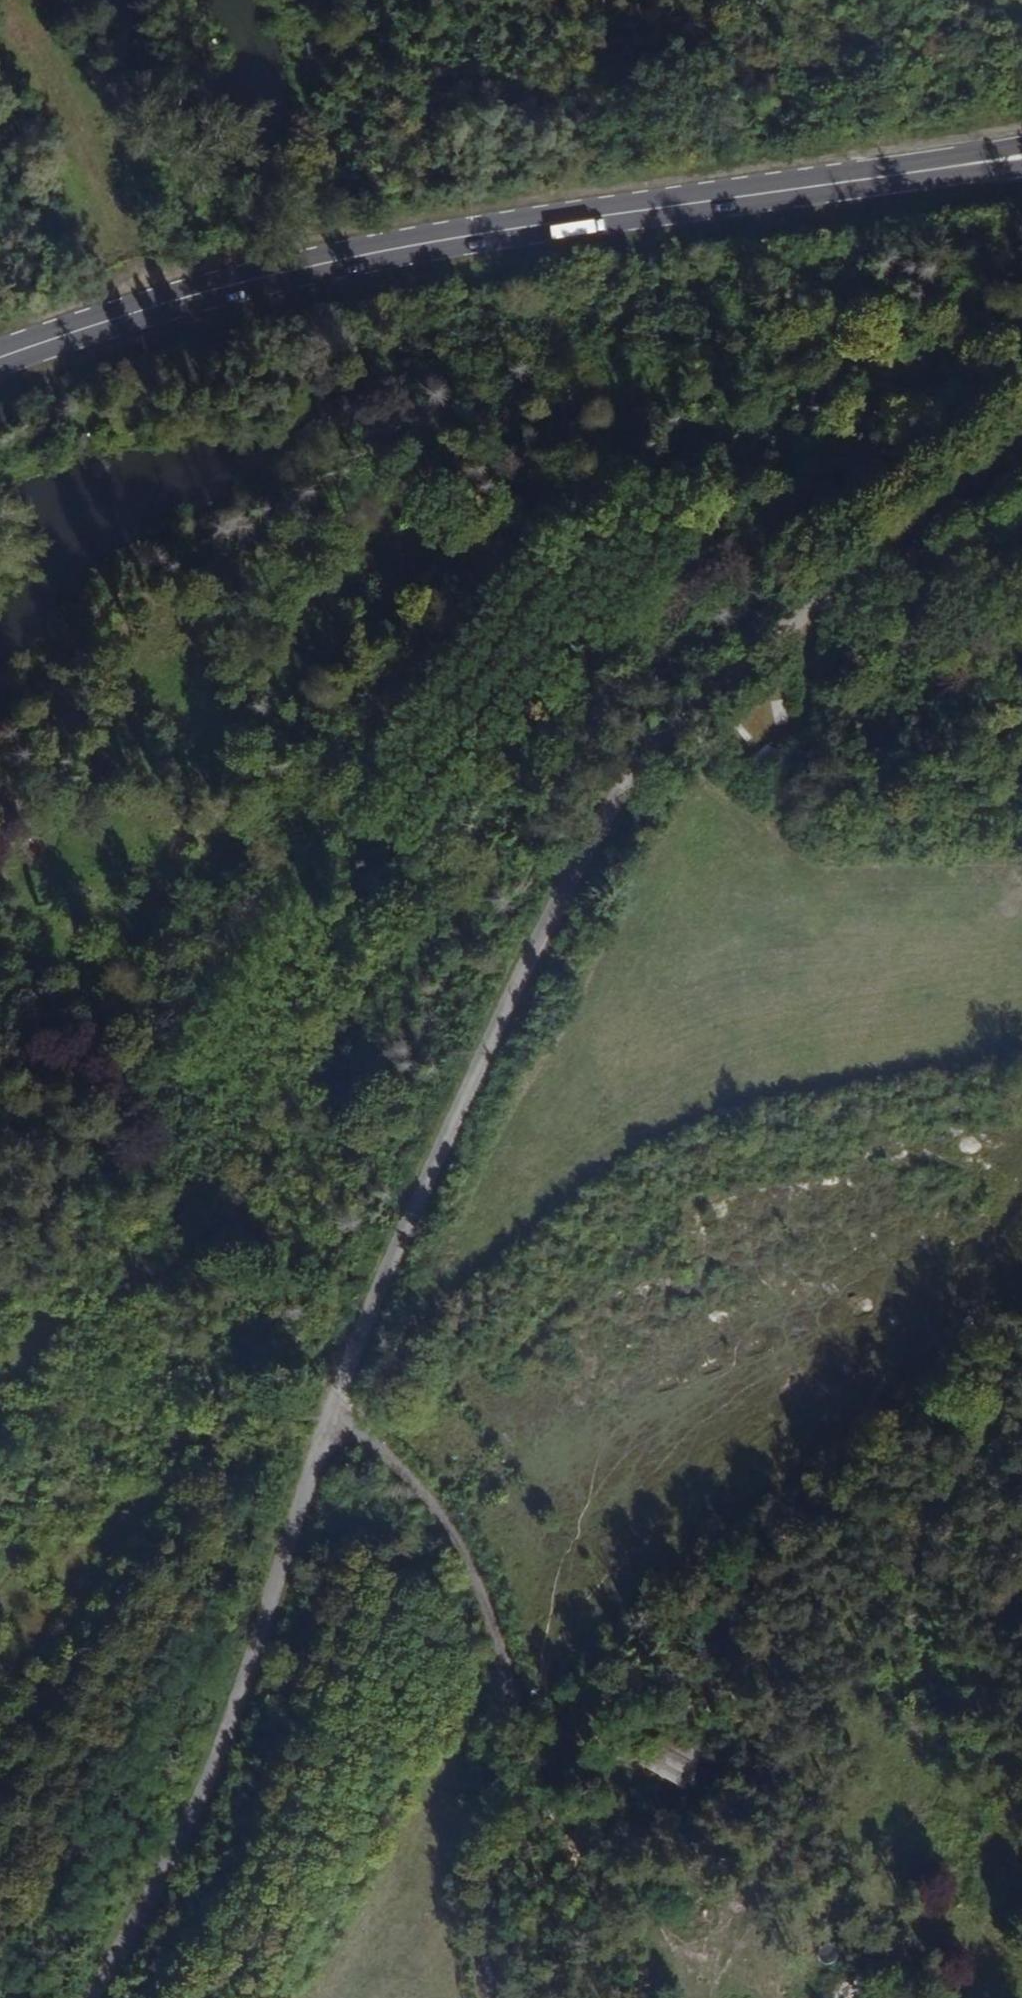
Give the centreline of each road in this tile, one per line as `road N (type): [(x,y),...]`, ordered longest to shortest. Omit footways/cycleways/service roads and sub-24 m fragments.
road 1 (unclassified): [(336,1414),(495,1040),(597,835),(728,668),(1021,431)]
road 2 (primary): [(0,357),(311,265),(888,176)]
road 3 (unclassified): [(336,1414),(413,1485),(476,1560),(503,1624),(516,1689),(515,1739),(497,1833),(497,1997)]
road 4 (unclassified): [(92,1997),(194,1816),(336,1414)]
road 5 (primary): [(1021,147),(888,176)]
road 6 (primary): [(888,176),(1021,168)]

